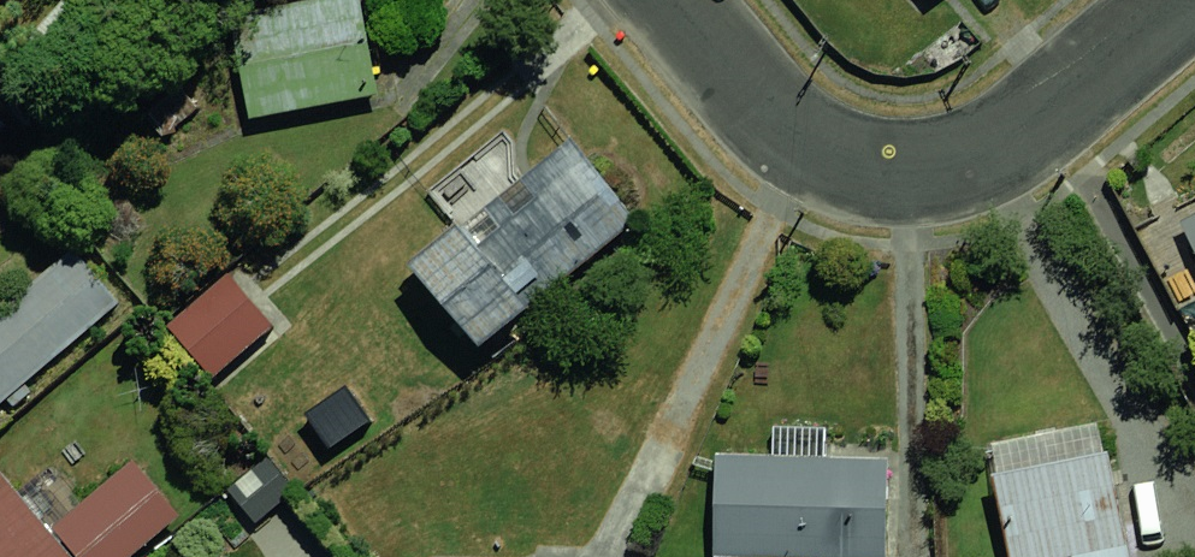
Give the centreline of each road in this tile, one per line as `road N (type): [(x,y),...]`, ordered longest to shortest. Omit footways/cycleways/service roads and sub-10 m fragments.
road 1 (residential): [(1180,0),(995,149),(898,173),(845,165),(794,143),(671,0)]

